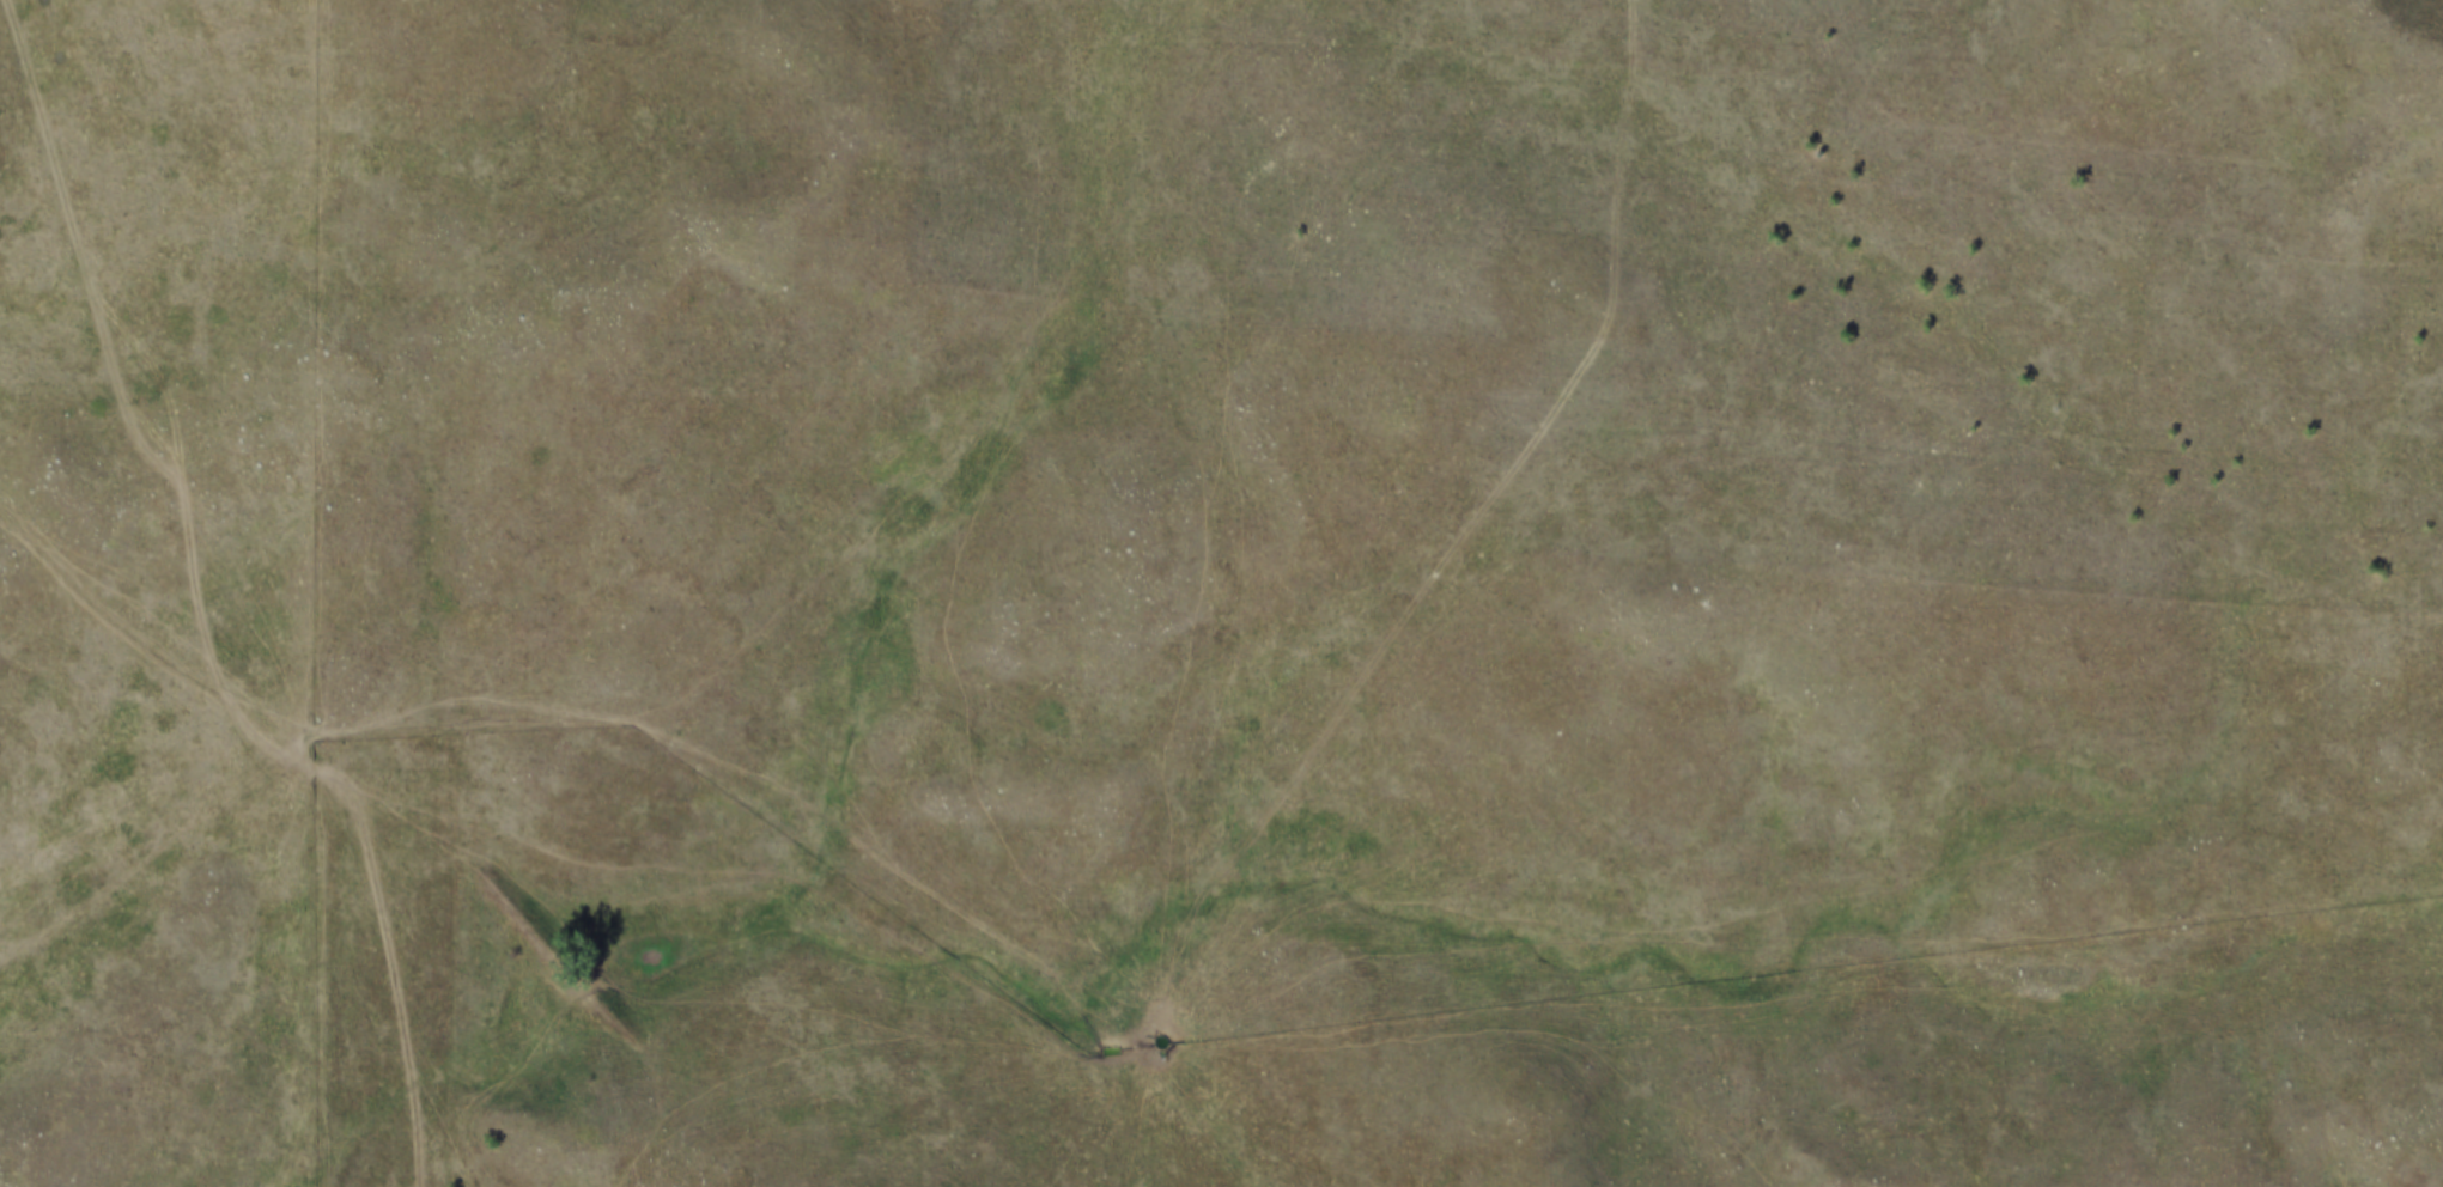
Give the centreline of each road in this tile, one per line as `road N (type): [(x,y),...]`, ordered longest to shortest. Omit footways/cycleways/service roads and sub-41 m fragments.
road 1 (track): [(0,501),(147,645),(232,699),(314,732),(639,724),(710,682),(899,509),(974,452),(1050,300),(1122,224),(1210,55),(1252,10),(1276,0)]
road 2 (track): [(314,732),(113,853),(0,940)]

